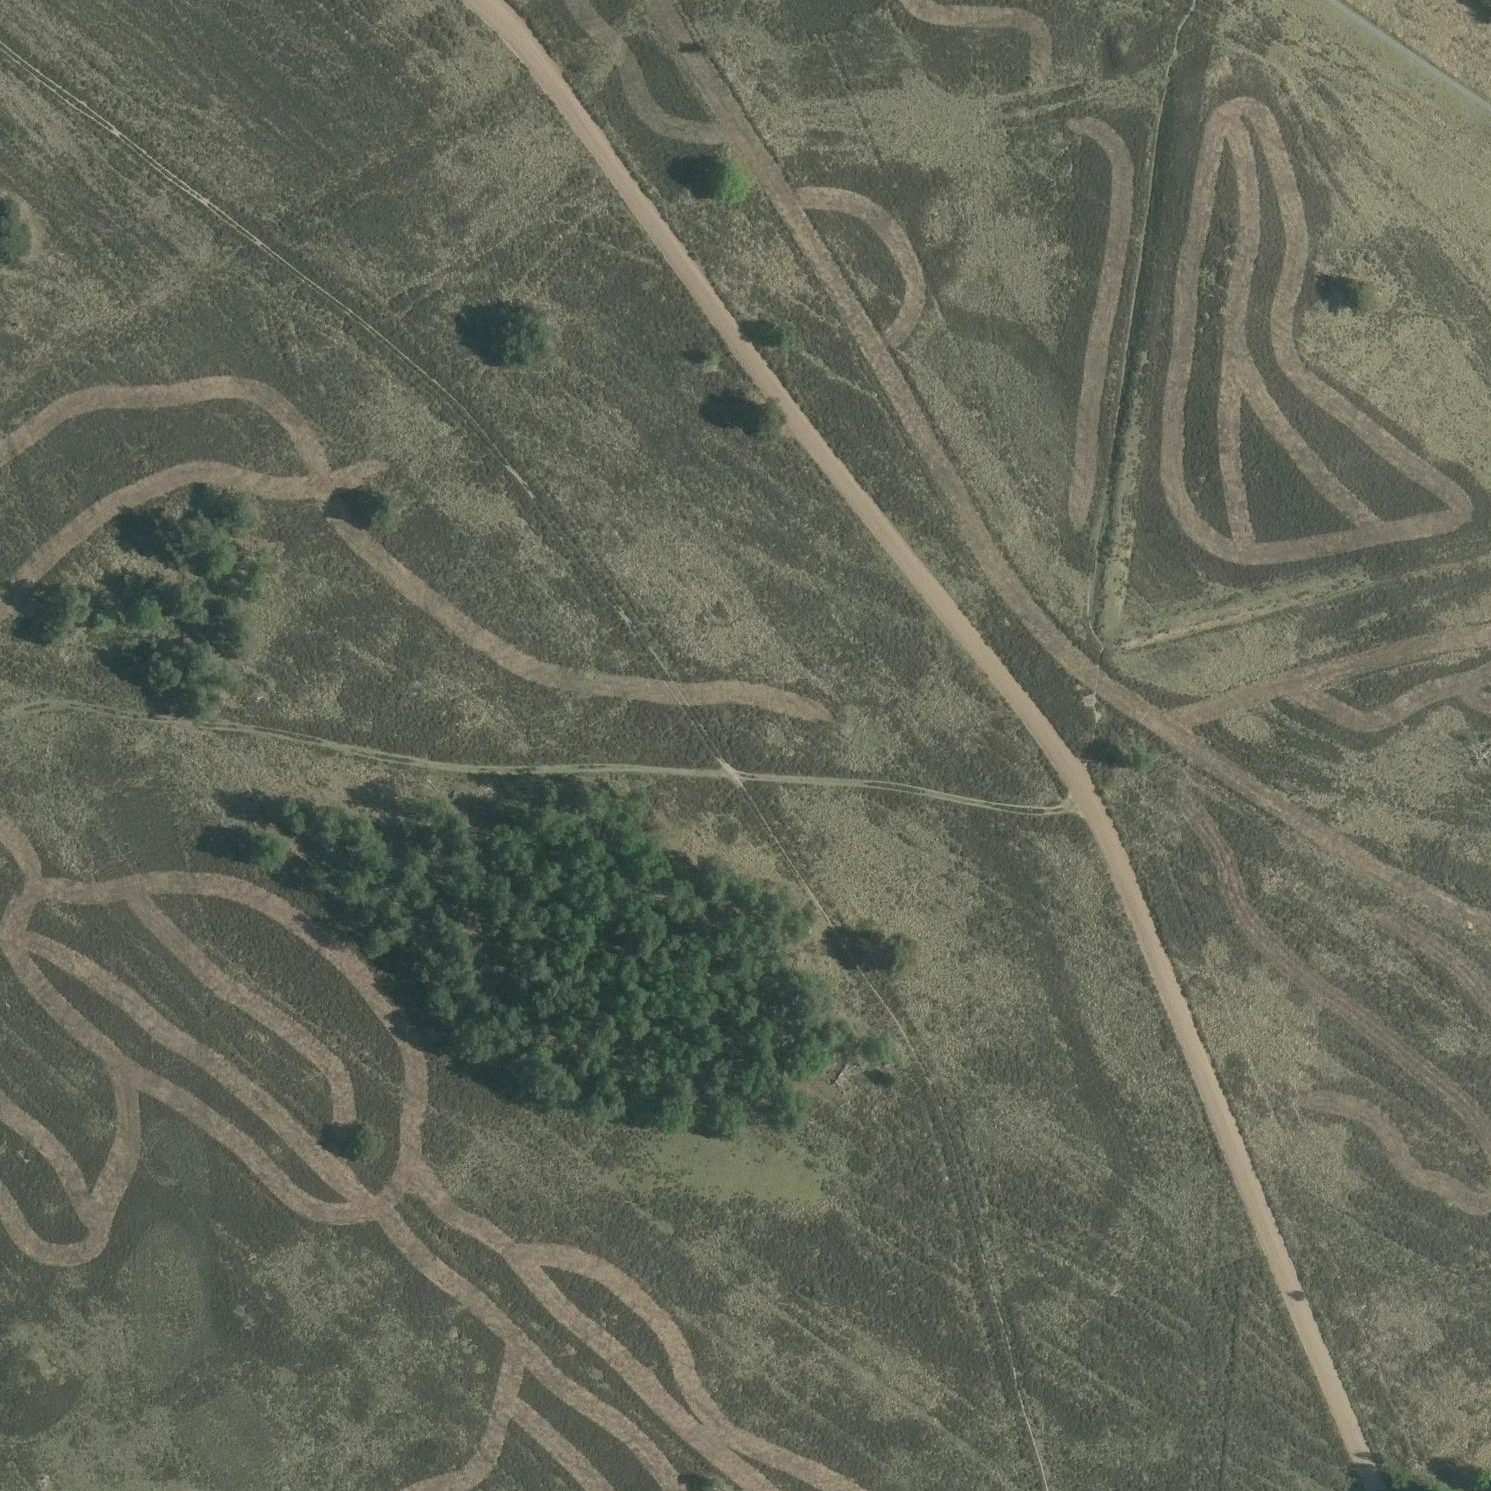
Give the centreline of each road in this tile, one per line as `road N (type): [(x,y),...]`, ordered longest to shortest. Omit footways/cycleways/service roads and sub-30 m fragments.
road 1 (track): [(1087,796),(1071,765),(941,607),(683,264),(514,20),(489,0)]
road 2 (track): [(1381,1490),(1087,796)]

